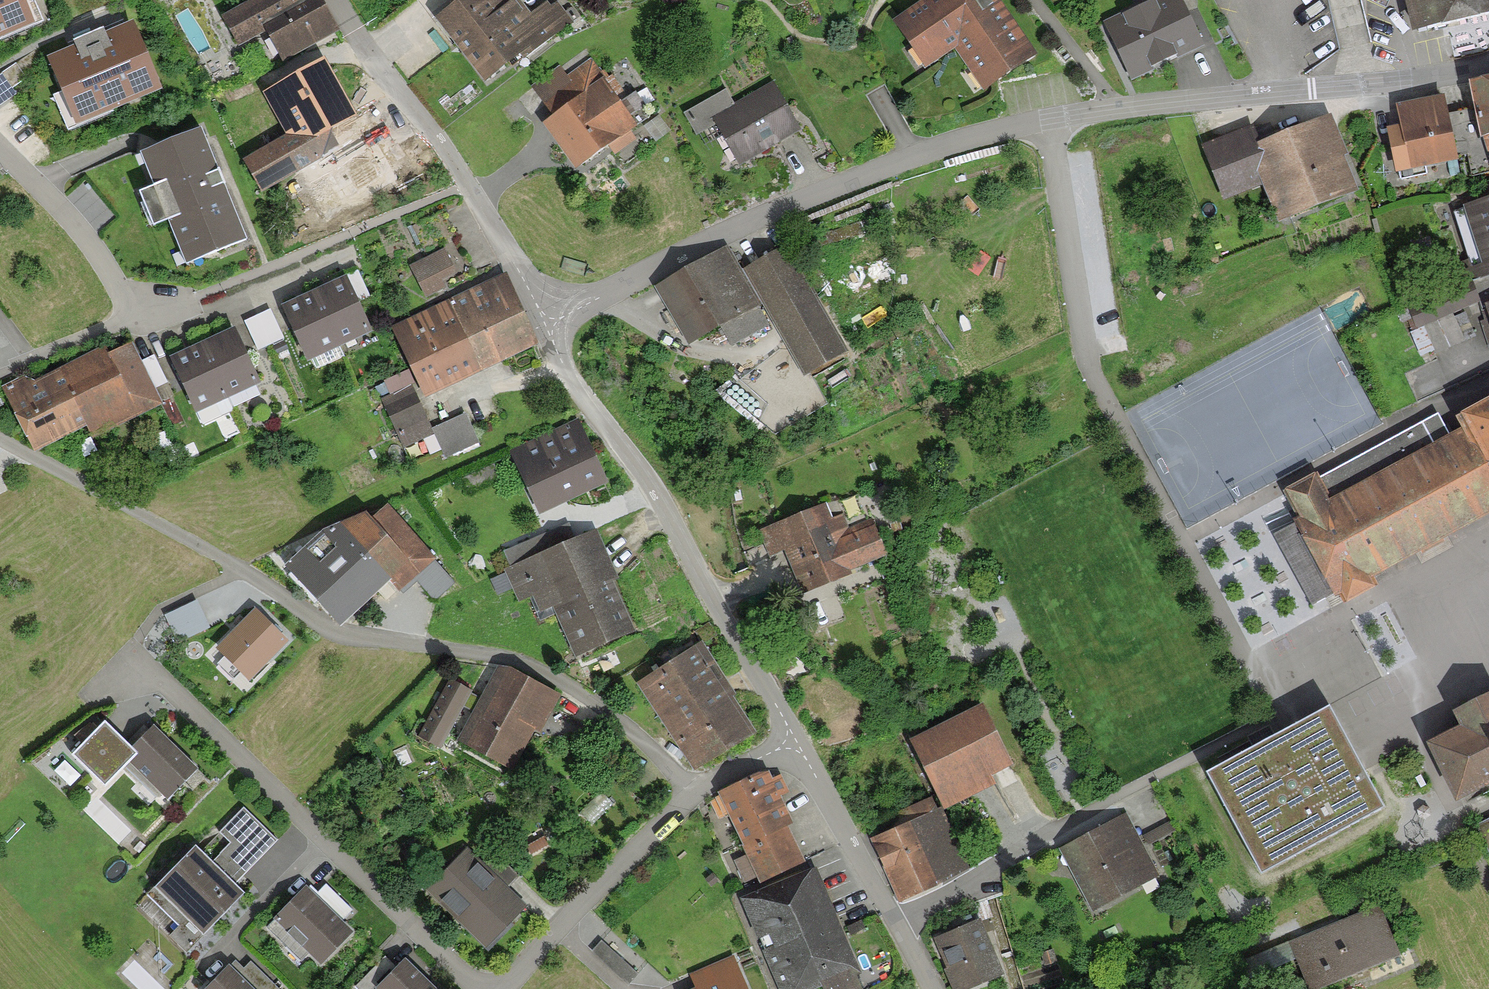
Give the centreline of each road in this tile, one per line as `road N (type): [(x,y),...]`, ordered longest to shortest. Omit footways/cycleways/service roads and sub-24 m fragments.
road 1 (residential): [(539,314),(748,218),(957,143),(1135,102),(1488,65)]
road 2 (residential): [(704,793),(550,678),(506,658),(342,637),(258,578),(0,439)]
road 3 (residential): [(539,314),(578,395),(663,499),(782,726)]
road 4 (residential): [(487,988),(138,660)]
road 5 (residential): [(332,0),(470,191),(539,314)]
road 6 (residential): [(0,150),(143,321),(34,368)]
road 7 (residential): [(782,726),(934,988)]
road 8 (residential): [(704,793),(625,860),(503,988)]

